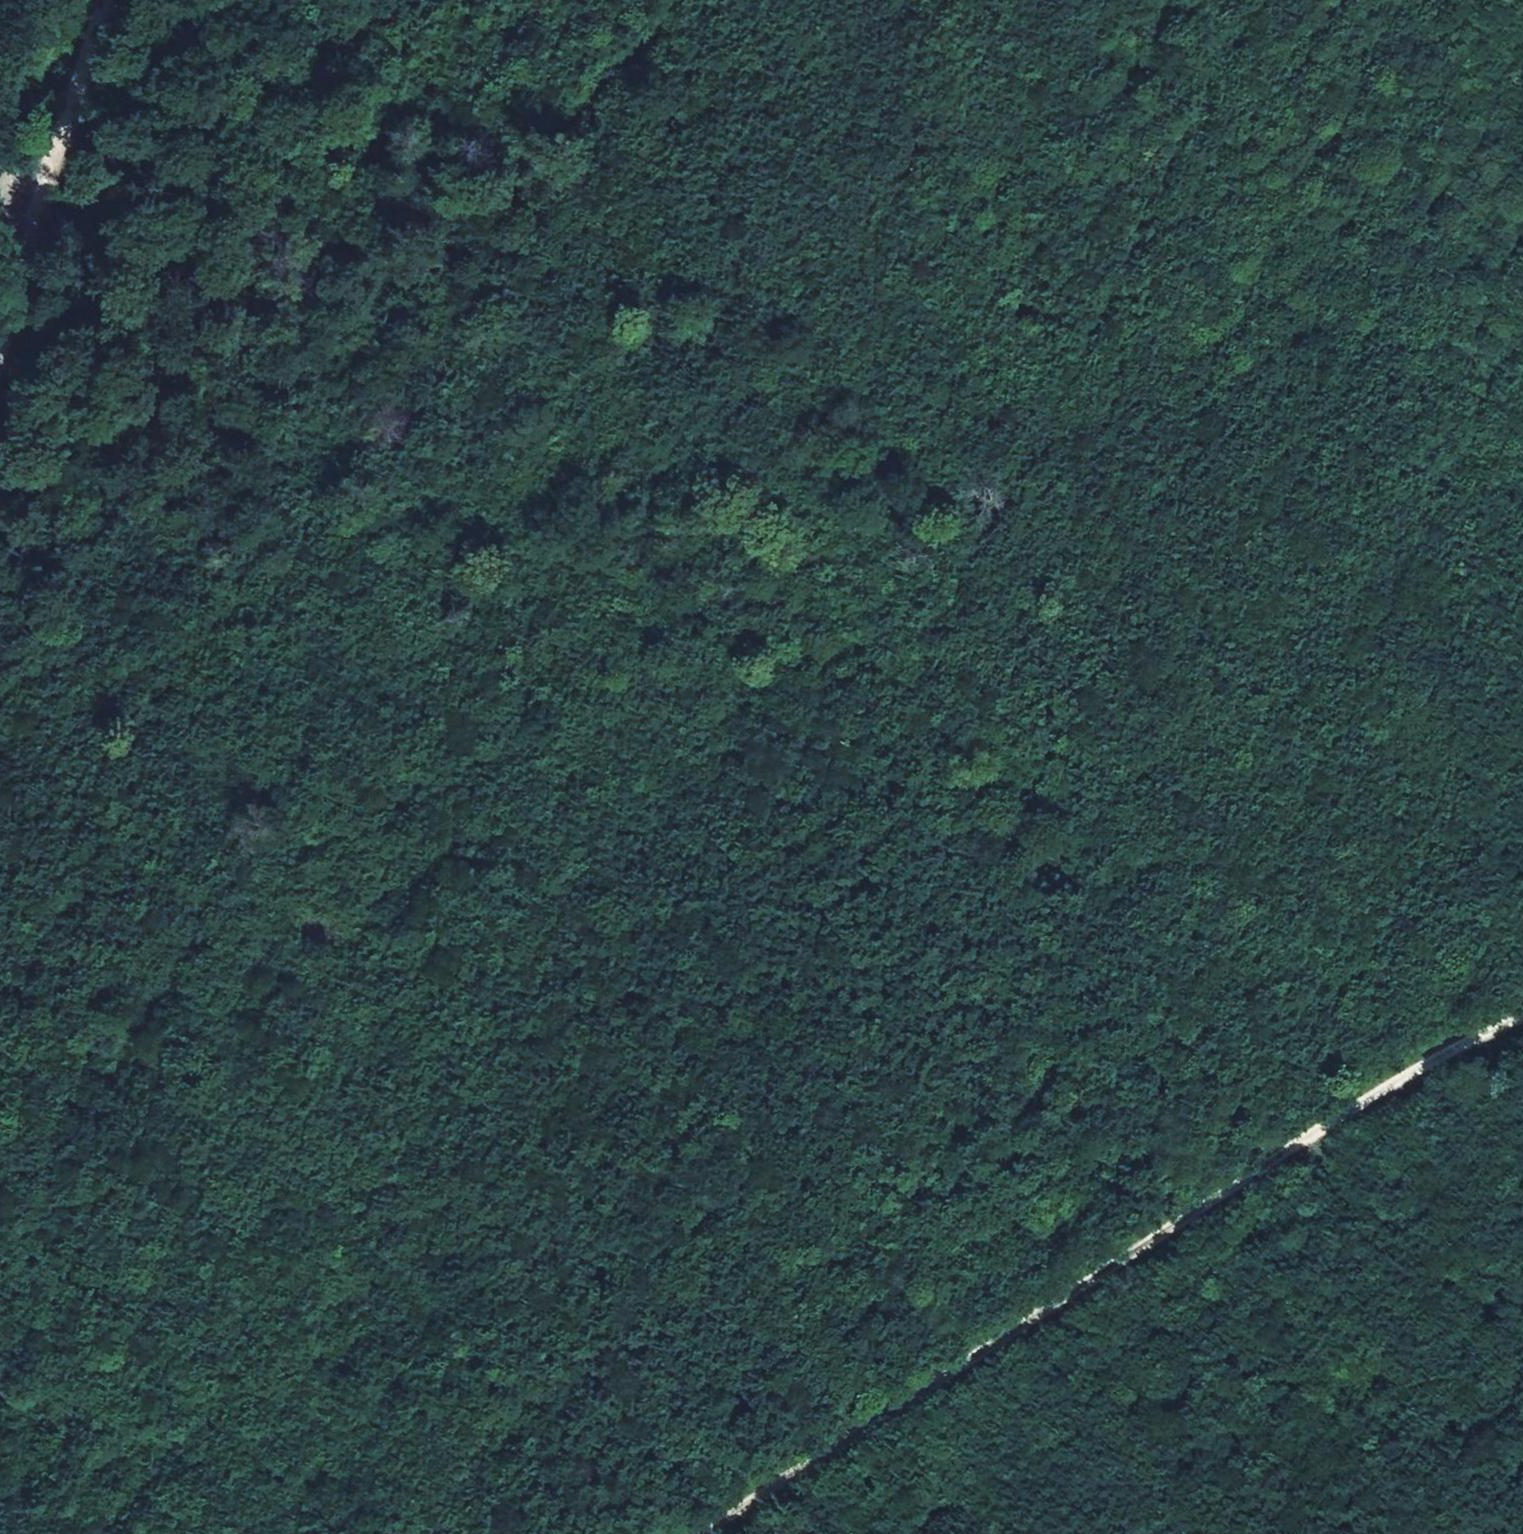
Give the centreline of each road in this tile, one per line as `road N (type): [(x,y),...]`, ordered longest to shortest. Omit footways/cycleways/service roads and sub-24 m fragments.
road 1 (track): [(713,1533),(1460,1055),(1522,1027)]

